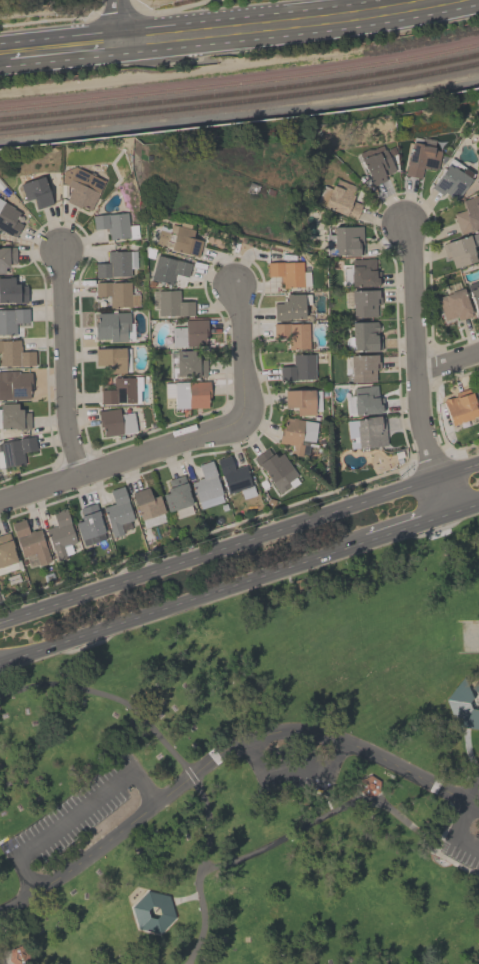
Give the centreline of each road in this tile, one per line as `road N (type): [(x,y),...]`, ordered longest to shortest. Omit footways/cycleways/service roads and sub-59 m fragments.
road 1 (secondary): [(436,479),(0,623)]
road 2 (secondary): [(0,663),(367,541)]
road 3 (primary): [(352,0),(0,42)]
road 4 (primary): [(116,52),(331,29),(463,5)]
road 5 (residential): [(436,479),(417,406),(403,222)]
road 6 (residential): [(0,500),(238,421)]
road 7 (residential): [(80,474),(65,419),(60,247)]
road 8 (residential): [(238,421),(244,413),(232,282)]

